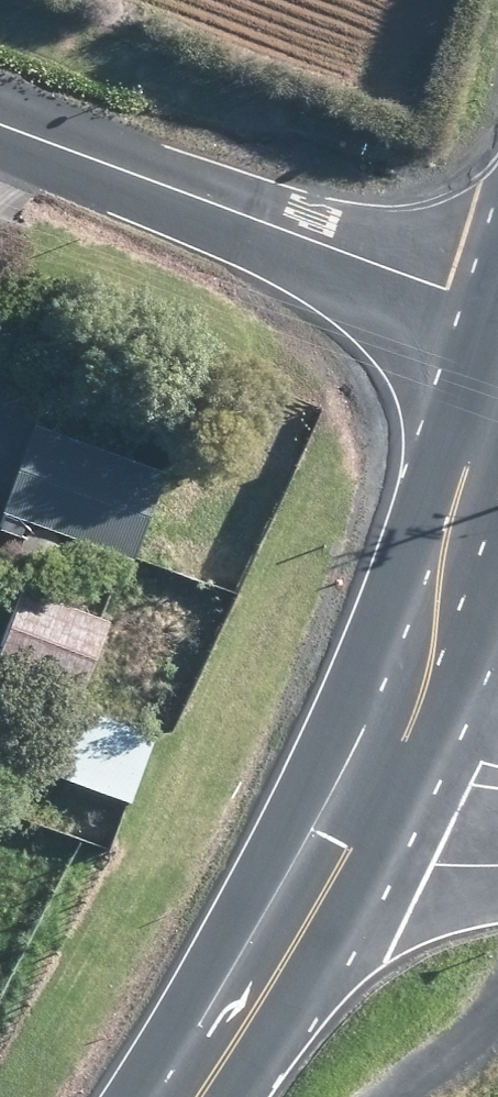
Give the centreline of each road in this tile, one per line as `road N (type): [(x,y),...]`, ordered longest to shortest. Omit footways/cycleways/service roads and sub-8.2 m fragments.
road 1 (unclassified): [(497,311),(0,129)]
road 2 (secondary): [(400,749),(346,855),(195,1096)]
road 3 (secondary): [(497,380),(438,566),(426,686),(400,749)]

